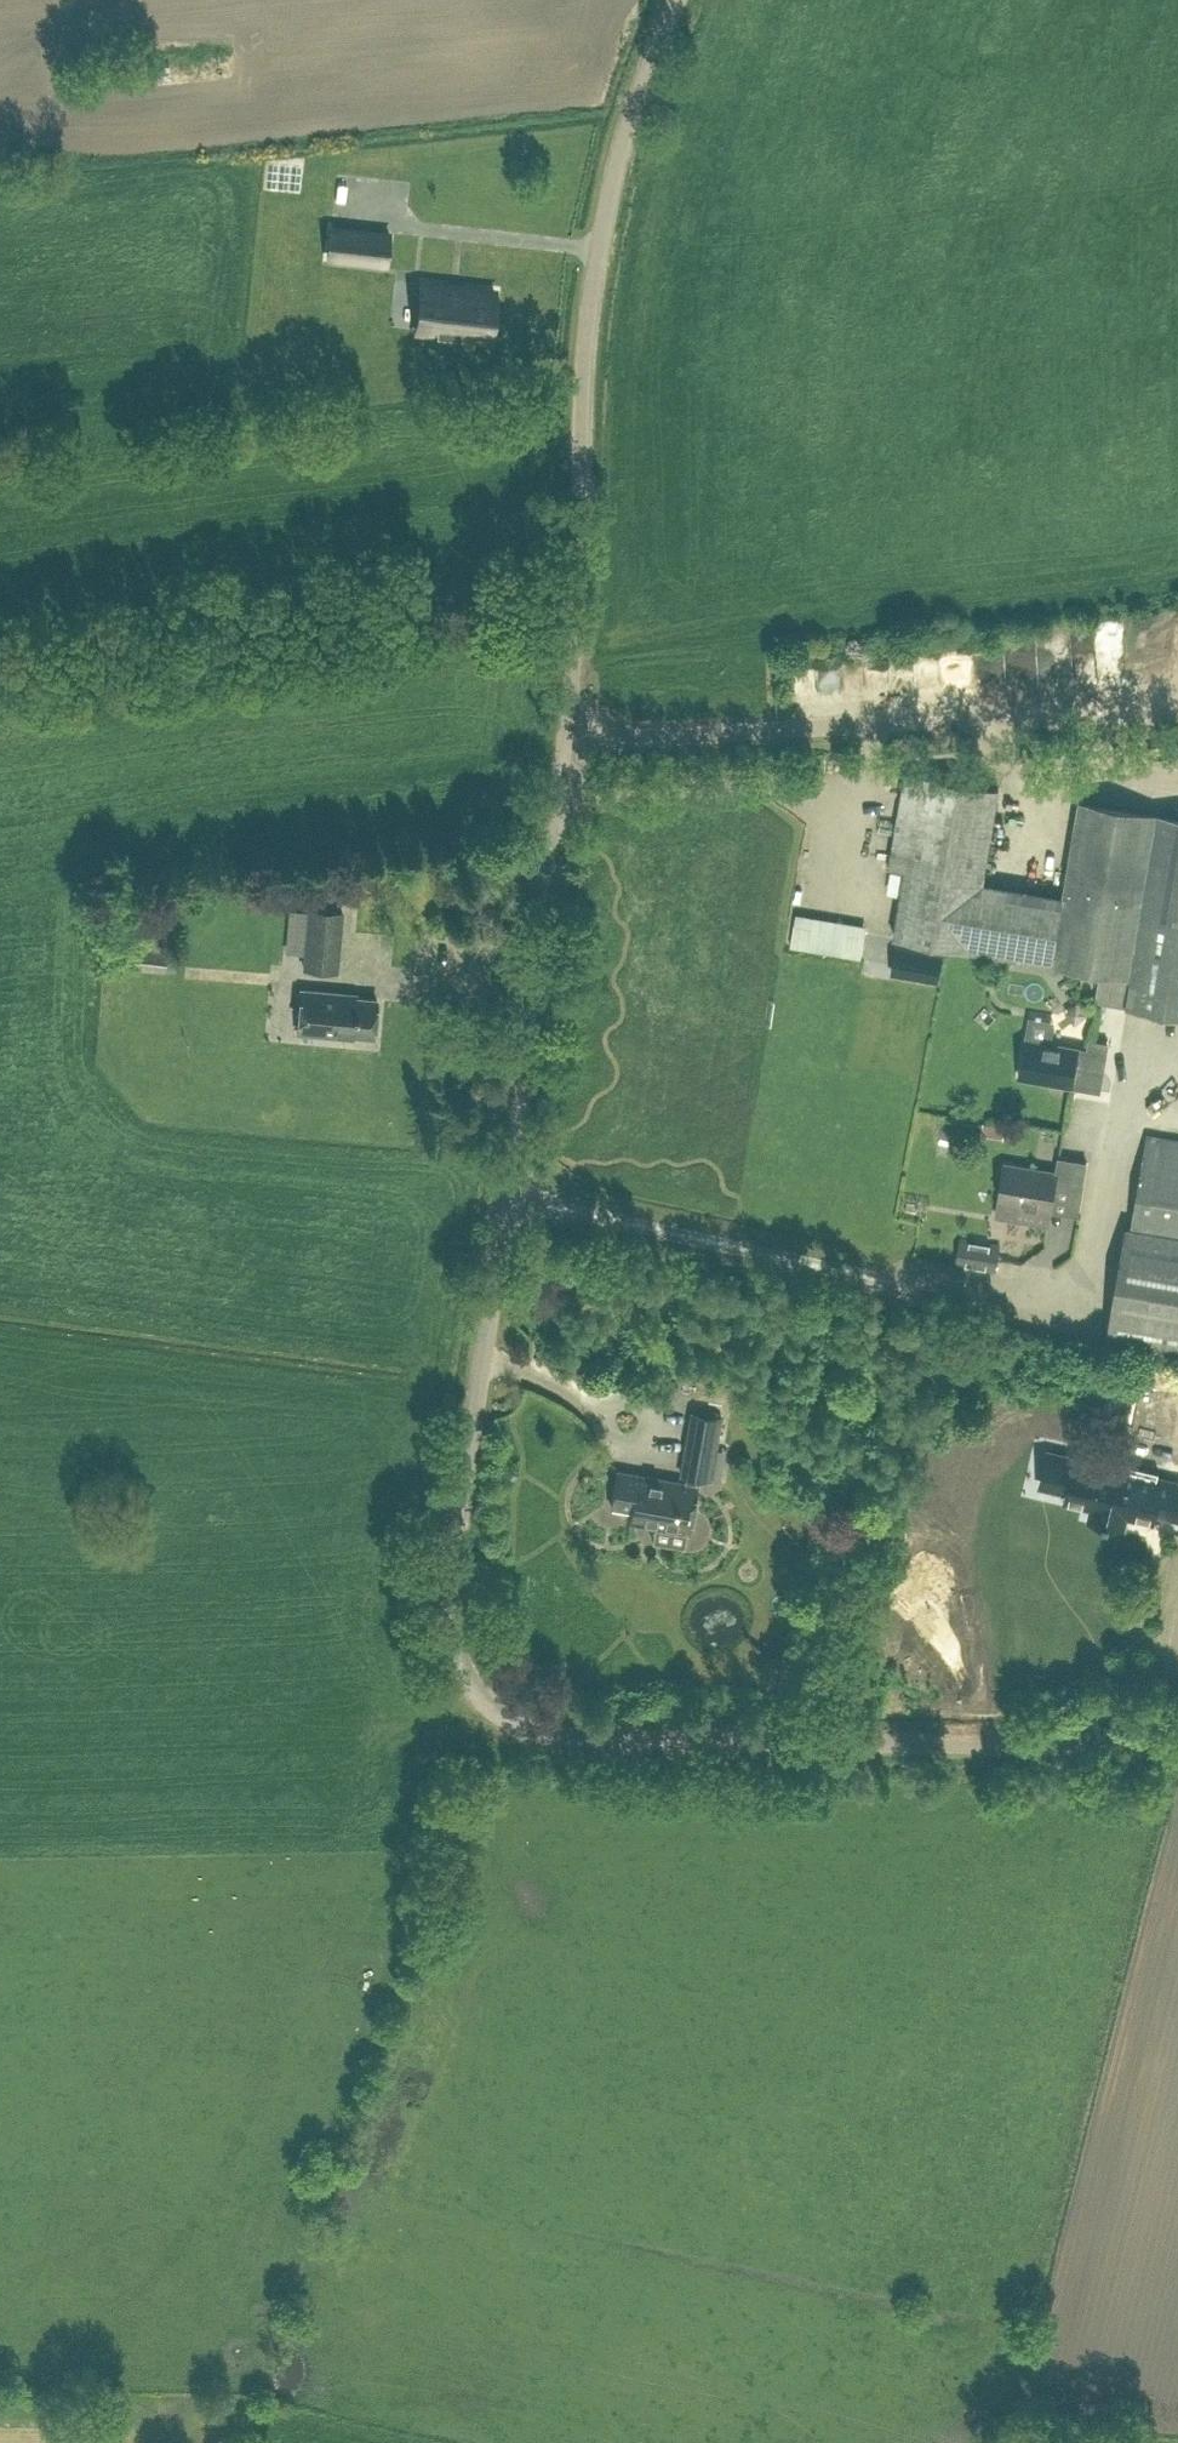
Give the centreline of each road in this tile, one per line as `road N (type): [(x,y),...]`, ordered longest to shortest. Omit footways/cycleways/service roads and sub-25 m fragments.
road 1 (unclassified): [(1177,1744),(552,1731),(526,1725),(484,1696),(452,1646),(455,1547),(554,820),(591,299),(621,144),(675,0)]

